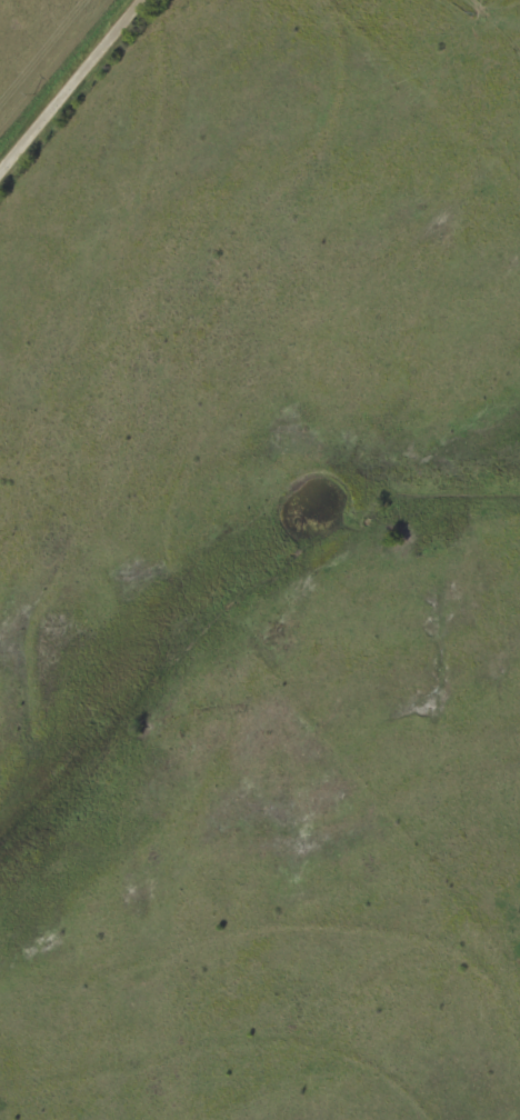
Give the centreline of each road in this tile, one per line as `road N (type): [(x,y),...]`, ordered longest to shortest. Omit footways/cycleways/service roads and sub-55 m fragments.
road 1 (residential): [(147,0),(0,180)]

